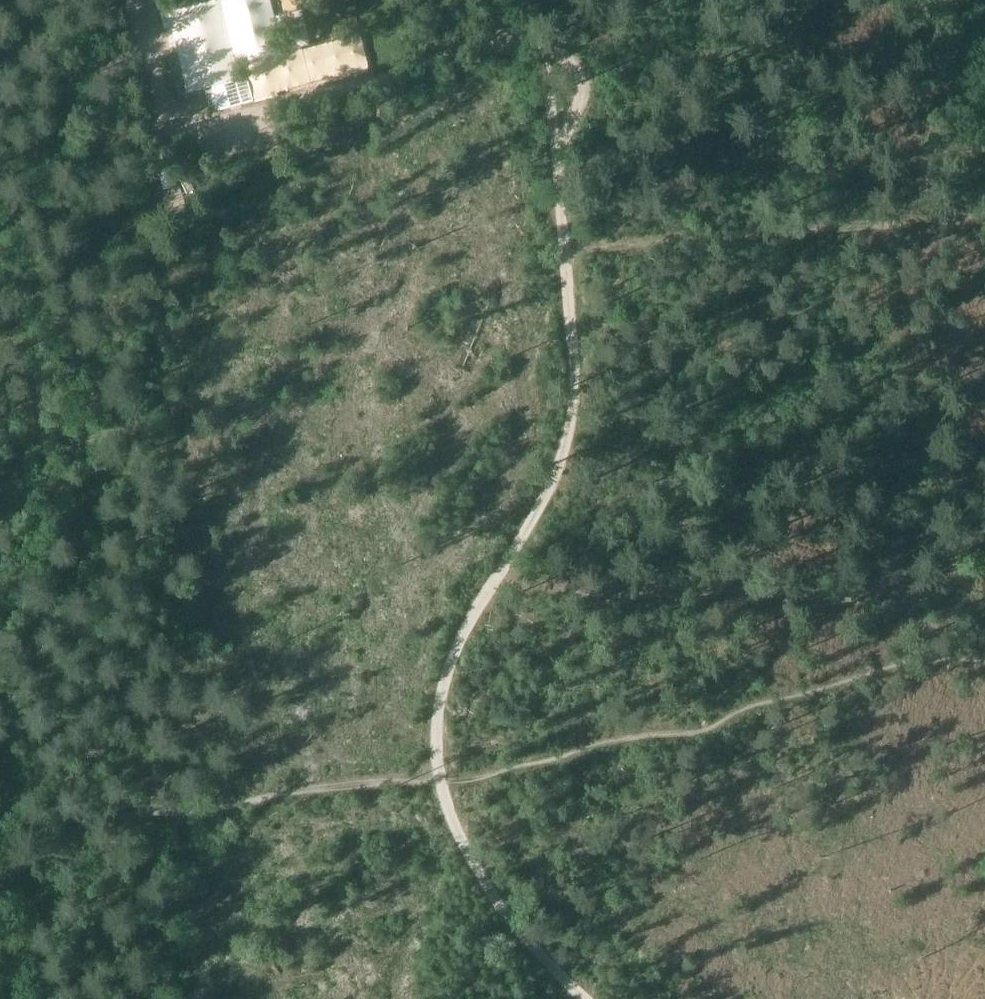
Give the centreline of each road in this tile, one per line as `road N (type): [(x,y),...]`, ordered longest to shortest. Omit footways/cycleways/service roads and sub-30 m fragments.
road 1 (track): [(512,0),(553,127),(576,366),(572,433),(553,484),(449,662),(436,717),(439,780),(443,809),(476,870),(534,942),(598,998)]
road 2 (track): [(152,0),(161,70),(196,124),(522,32)]
road 3 (track): [(0,574),(75,386),(0,201)]

